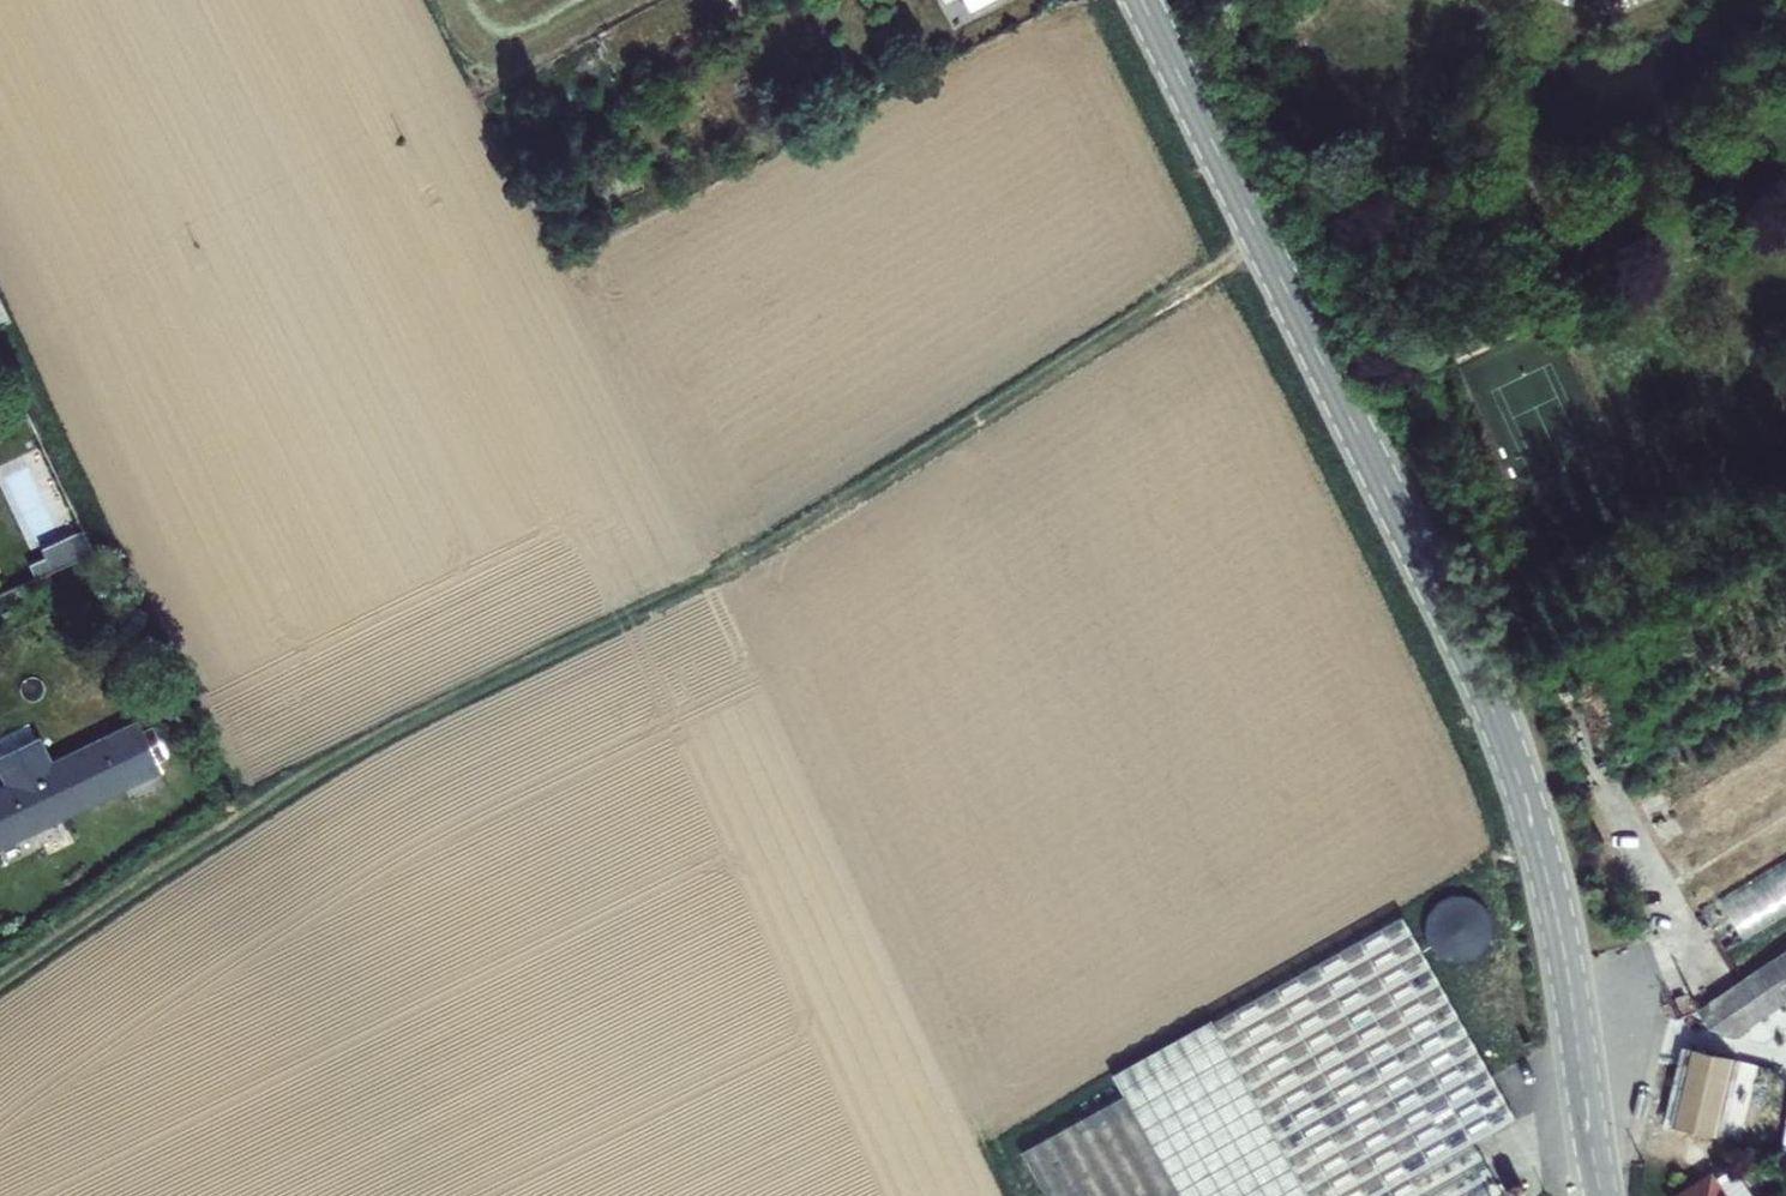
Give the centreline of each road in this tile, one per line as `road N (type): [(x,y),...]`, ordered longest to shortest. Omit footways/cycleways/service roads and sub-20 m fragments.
road 1 (secondary): [(1141,0),(1416,545),(1500,730),(1561,944),(1601,1195)]

